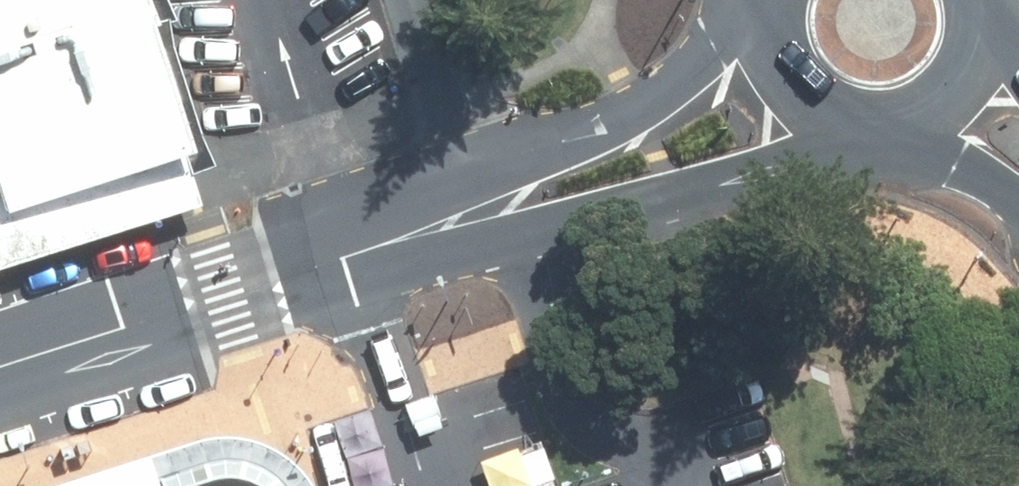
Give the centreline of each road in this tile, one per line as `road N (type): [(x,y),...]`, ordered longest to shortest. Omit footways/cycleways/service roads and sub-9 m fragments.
road 1 (tertiary): [(860,130),(515,240),(359,251)]
road 2 (tertiary): [(359,251),(461,184),(635,109),(767,5)]
road 3 (tertiary): [(0,362),(359,251)]
road 4 (primary): [(860,130),(797,97),(778,70),(767,5)]
road 5 (primary): [(1018,223),(958,164),(895,129)]
road 6 (primary): [(986,34),(957,96),(895,129)]

